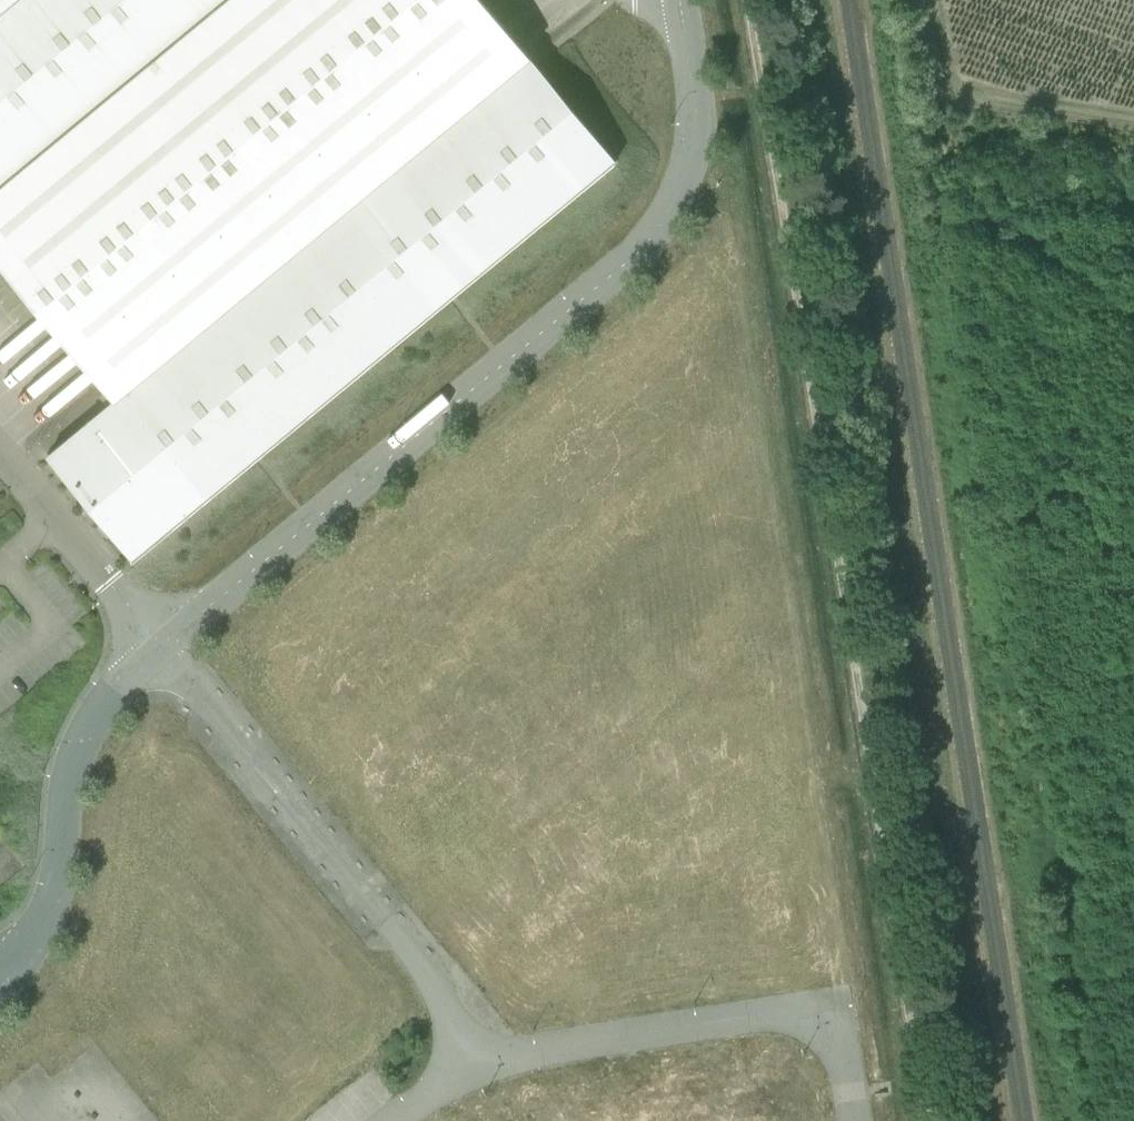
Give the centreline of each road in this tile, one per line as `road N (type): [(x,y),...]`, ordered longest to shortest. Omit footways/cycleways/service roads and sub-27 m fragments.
road 1 (track): [(927,1120),(752,0)]
road 2 (unclassified): [(162,646),(422,965),(473,1074),(539,1053),(837,1005),(854,1120)]
road 3 (tertiary): [(680,0),(697,112),(690,163),(673,207),(639,254),(162,646)]
road 4 (tertiary): [(162,646),(104,703),(77,754),(57,886),(39,932),(0,986)]
road 5 (unclassified): [(0,452),(162,646)]

